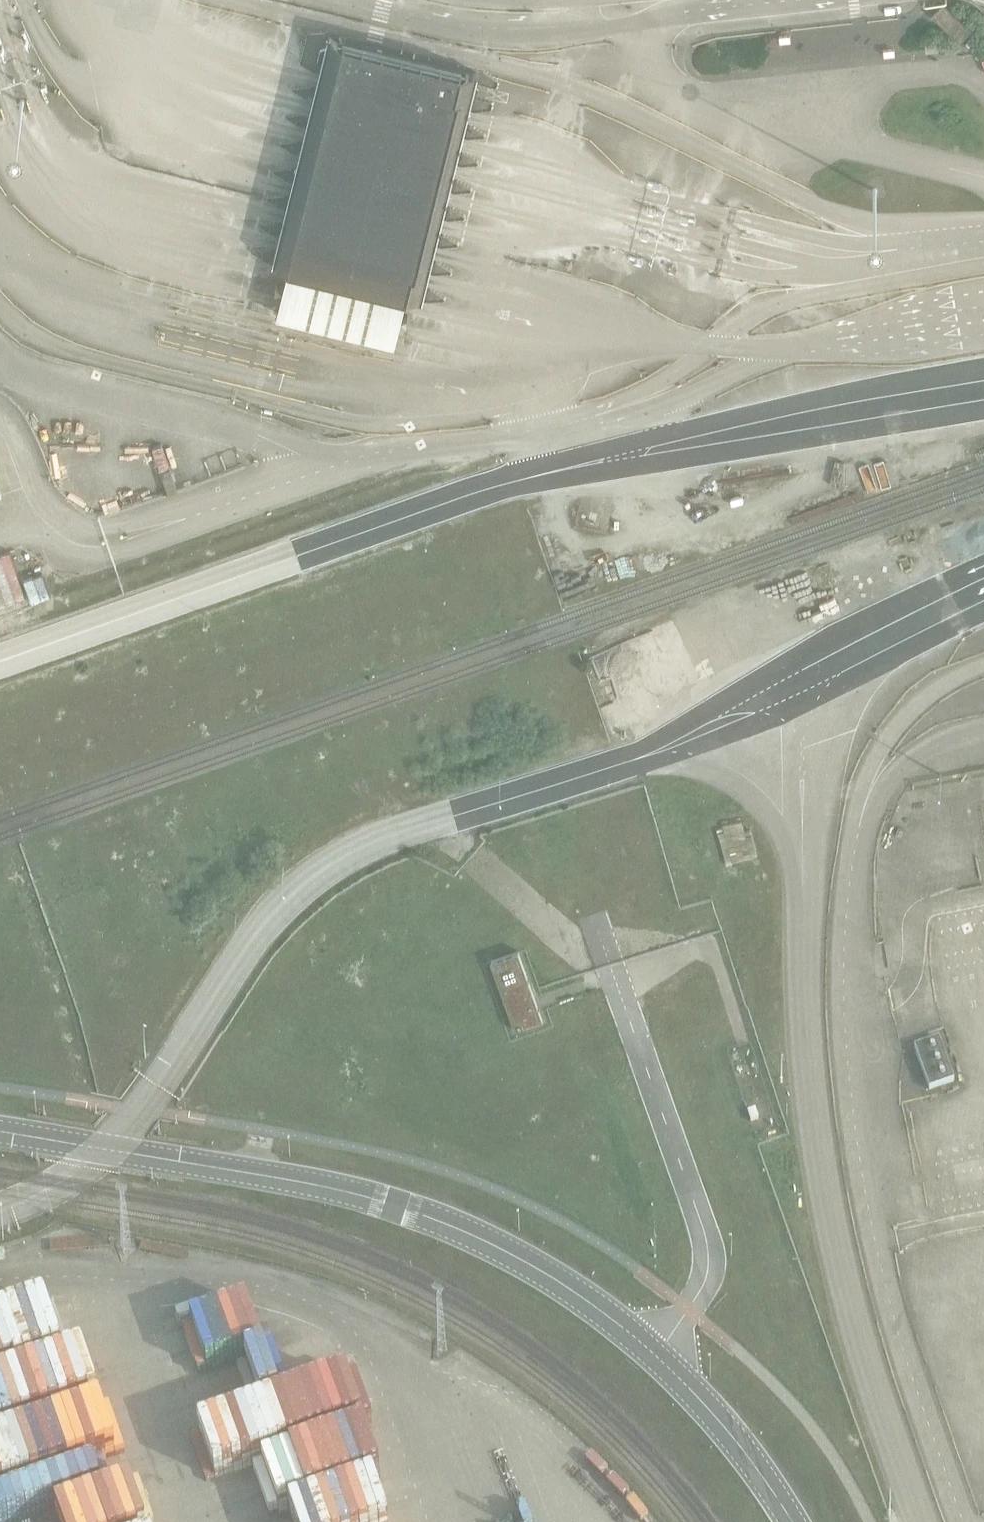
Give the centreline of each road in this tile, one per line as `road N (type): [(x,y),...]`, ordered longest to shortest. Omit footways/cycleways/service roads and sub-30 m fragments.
road 1 (unclassified): [(657,1354),(503,1254),(345,1192),(0,1131)]
road 2 (unclassified): [(657,1354),(701,1292),(707,1257),(597,929)]
road 3 (unclassified): [(792,1521),(736,1442),(657,1354)]

